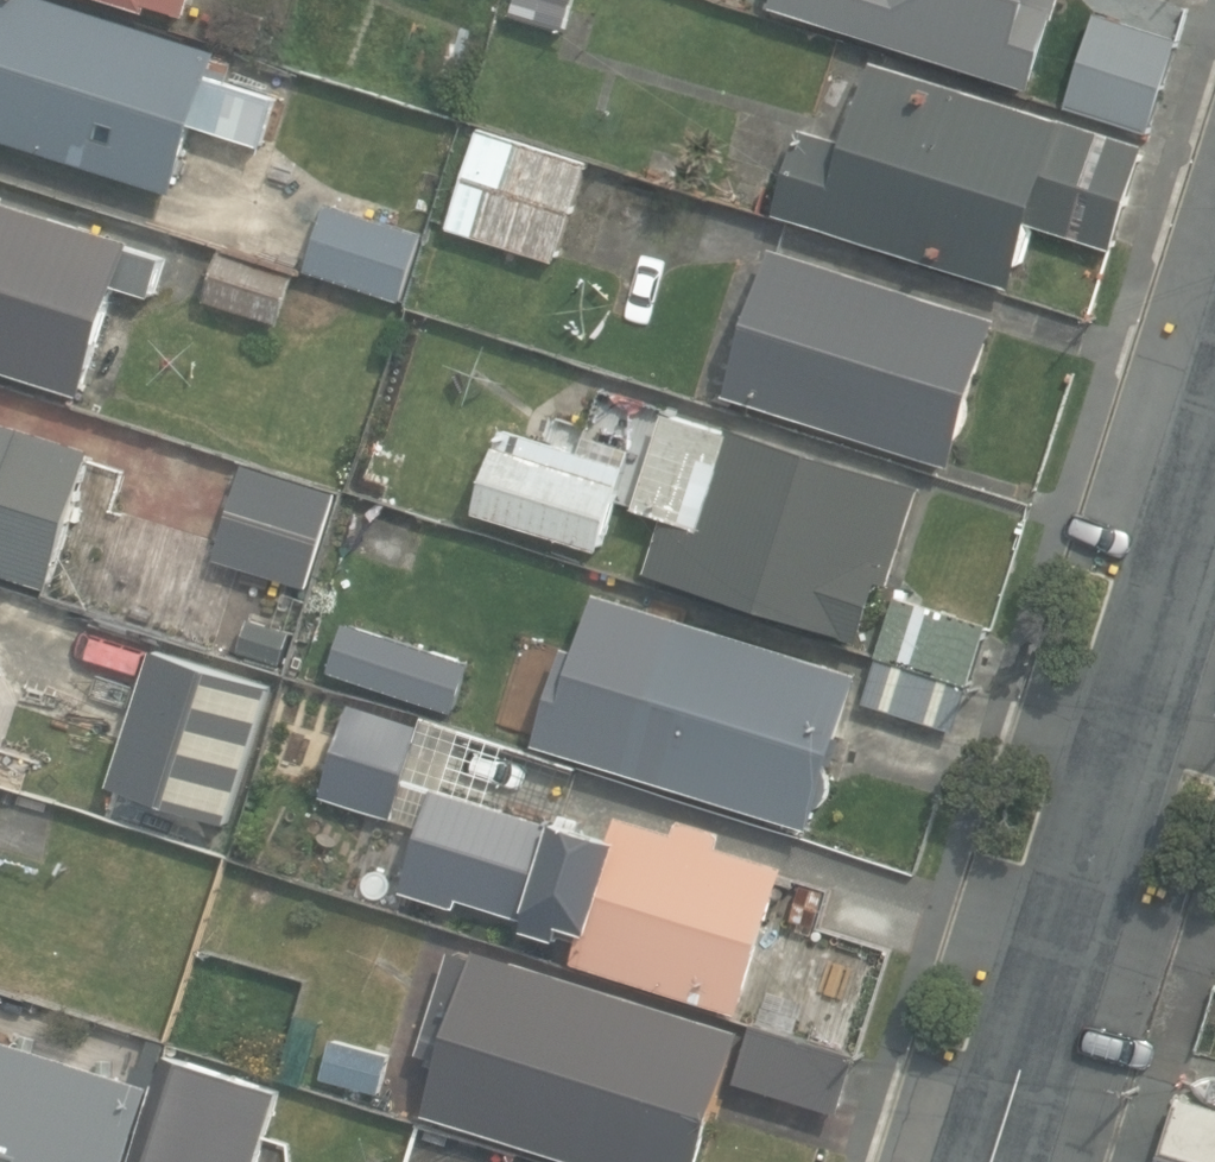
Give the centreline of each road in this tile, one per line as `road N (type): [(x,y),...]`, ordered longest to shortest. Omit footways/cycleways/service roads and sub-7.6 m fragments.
road 1 (residential): [(991,1161),(1214,425)]

